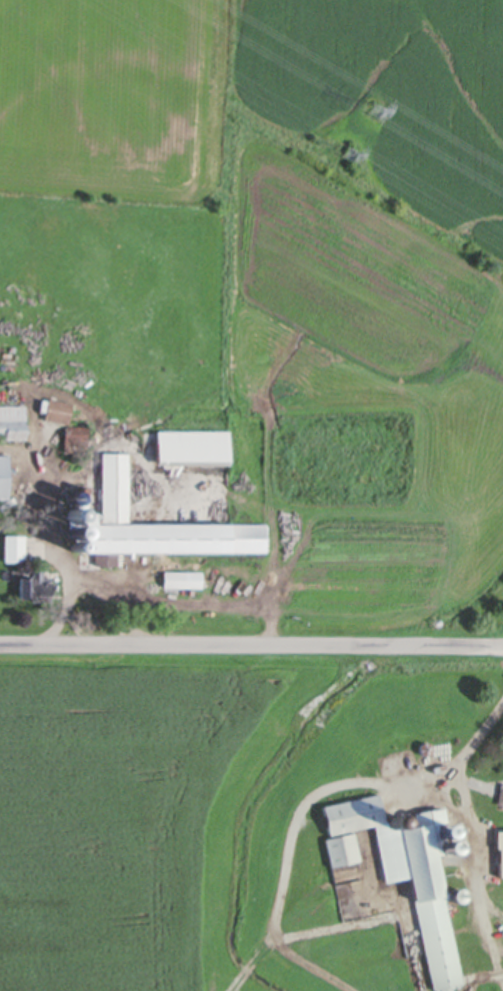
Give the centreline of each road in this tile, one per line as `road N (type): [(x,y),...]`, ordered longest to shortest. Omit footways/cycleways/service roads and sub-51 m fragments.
road 1 (tertiary): [(502,648),(0,646)]

